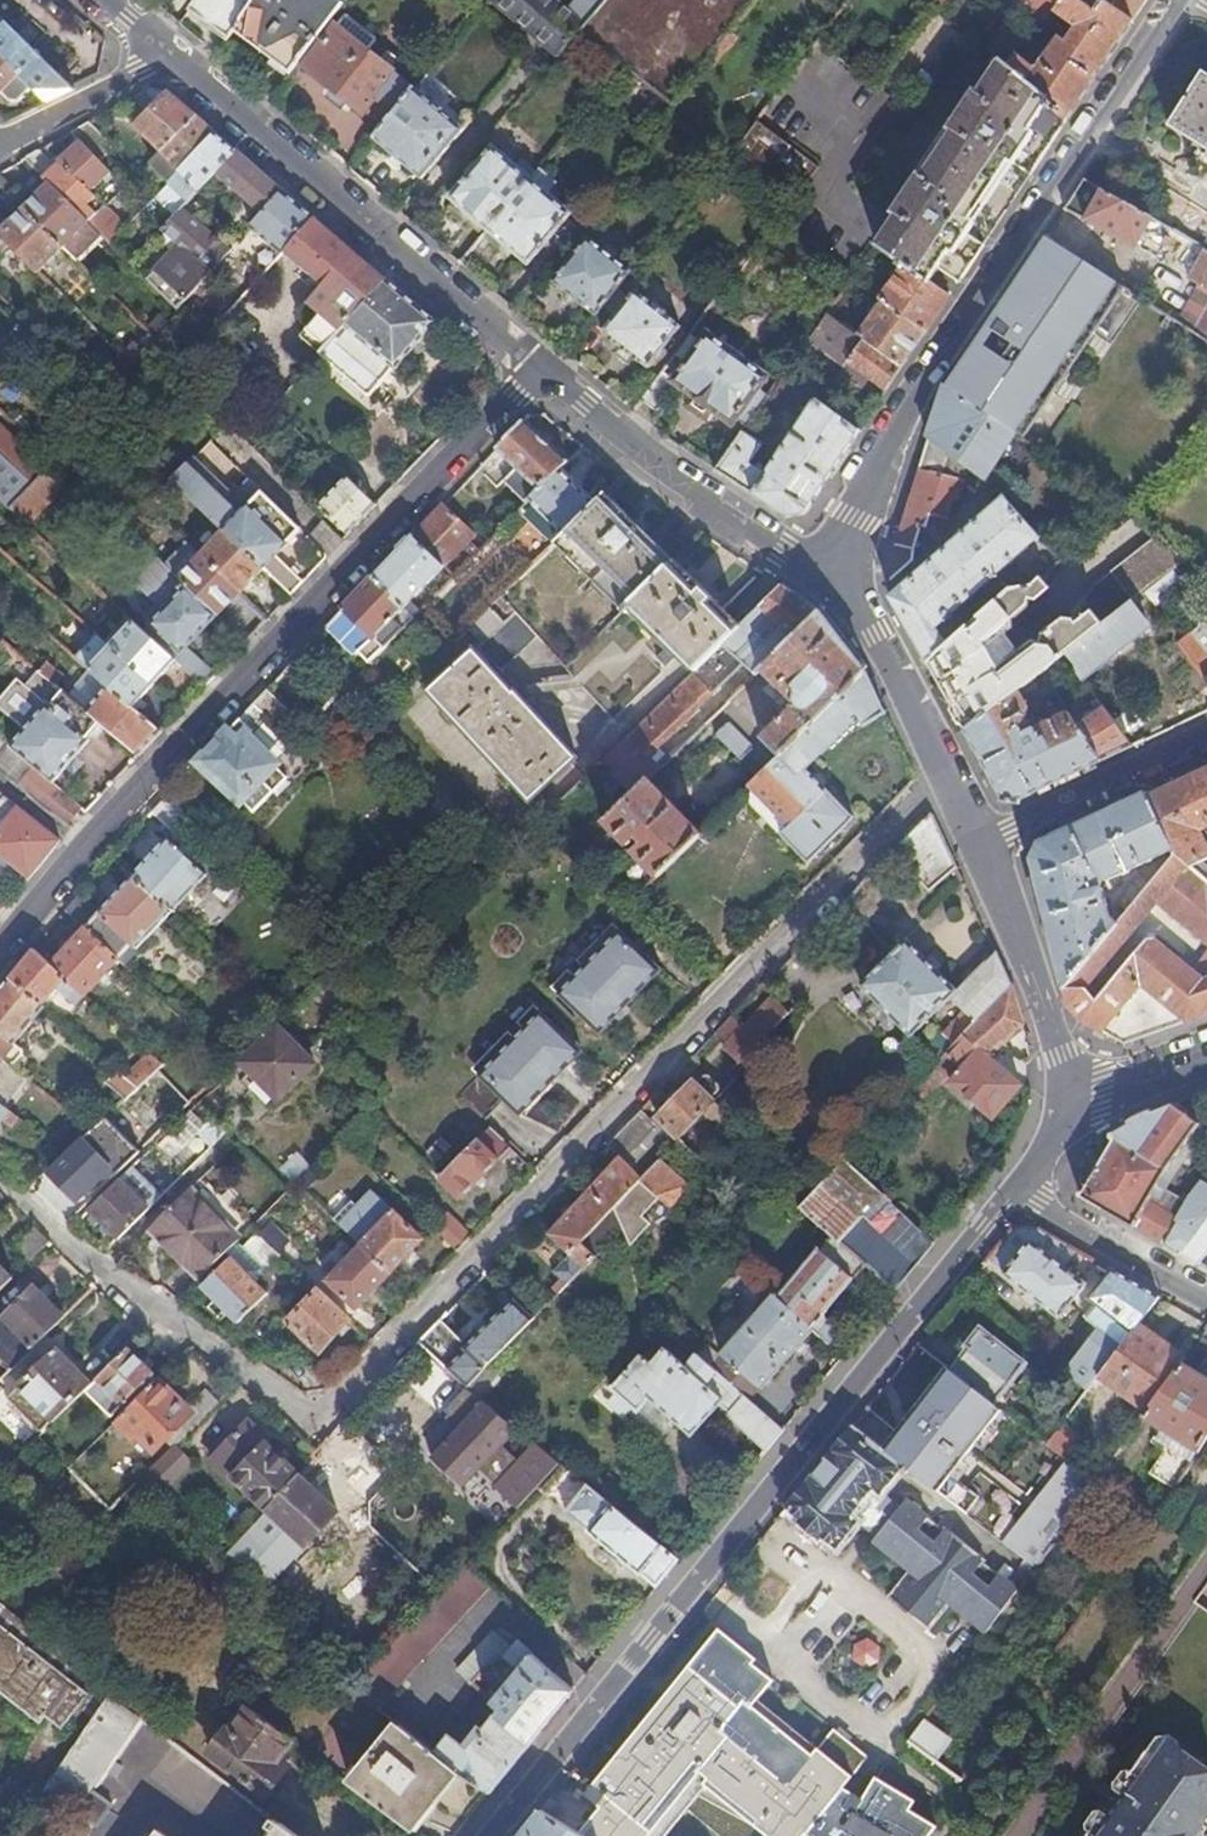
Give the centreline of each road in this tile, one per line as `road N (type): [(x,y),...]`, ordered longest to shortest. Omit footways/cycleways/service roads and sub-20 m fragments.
road 1 (residential): [(23,1196),(297,1412),(341,1400),(923,796),(948,782)]
road 2 (tertiary): [(1015,1179),(487,1835)]
road 3 (residential): [(0,963),(540,367)]
road 4 (tertiary): [(829,574),(909,404),(1182,0)]
road 5 (secondary): [(172,63),(540,367)]
road 6 (secondary): [(540,367),(690,489),(829,574)]
road 7 (secondary): [(978,842),(1039,990),(1058,1053),(1058,1103)]
road 8 (residential): [(978,842),(1206,732)]
road 9 (secondary): [(948,782),(873,634),(829,574)]
road 10 (unclassified): [(1206,1301),(1072,1224),(1015,1179)]
road 11 (residential): [(0,140),(172,63)]
road 12 (residential): [(1206,1051),(1058,1103)]

